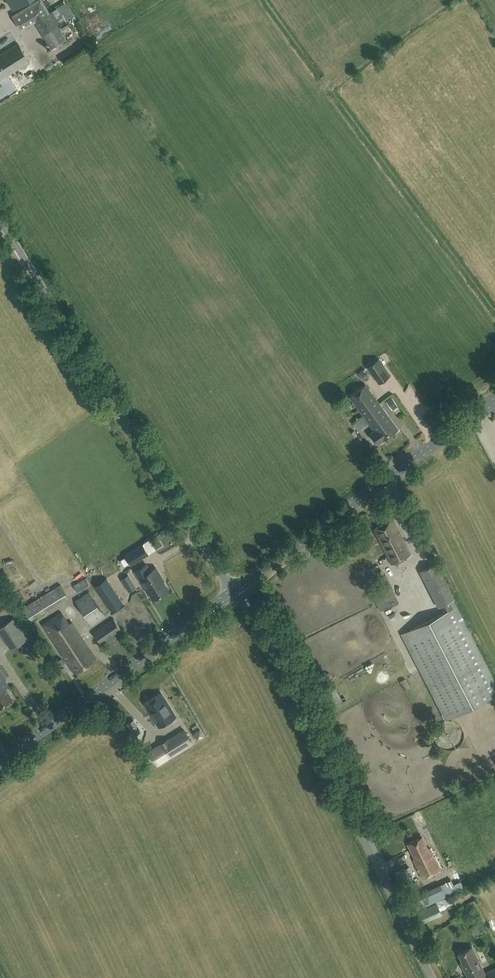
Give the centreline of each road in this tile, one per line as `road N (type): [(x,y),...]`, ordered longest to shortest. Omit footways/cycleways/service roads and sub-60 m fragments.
road 1 (unclassified): [(0,220),(233,591)]
road 2 (unclassified): [(432,977),(241,586)]
road 3 (tertiary): [(241,586),(494,400)]
road 4 (tertiary): [(0,762),(233,591)]

